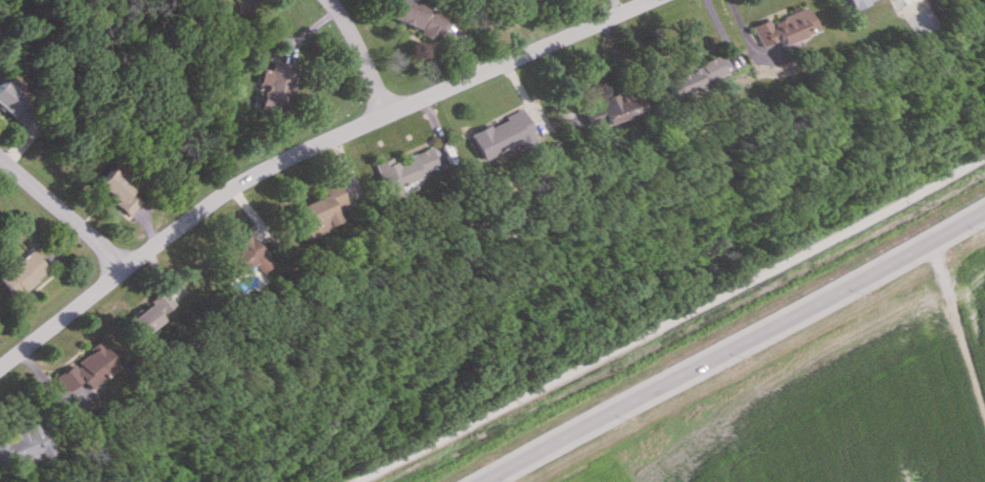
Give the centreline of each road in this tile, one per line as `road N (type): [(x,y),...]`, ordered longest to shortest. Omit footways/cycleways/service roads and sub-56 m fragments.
road 1 (residential): [(652,0),(245,183),(0,371)]
road 2 (tertiary): [(984,211),(481,481)]
road 3 (track): [(984,416),(926,245)]
road 4 (residential): [(123,270),(0,165)]
road 5 (residential): [(387,116),(325,0)]

